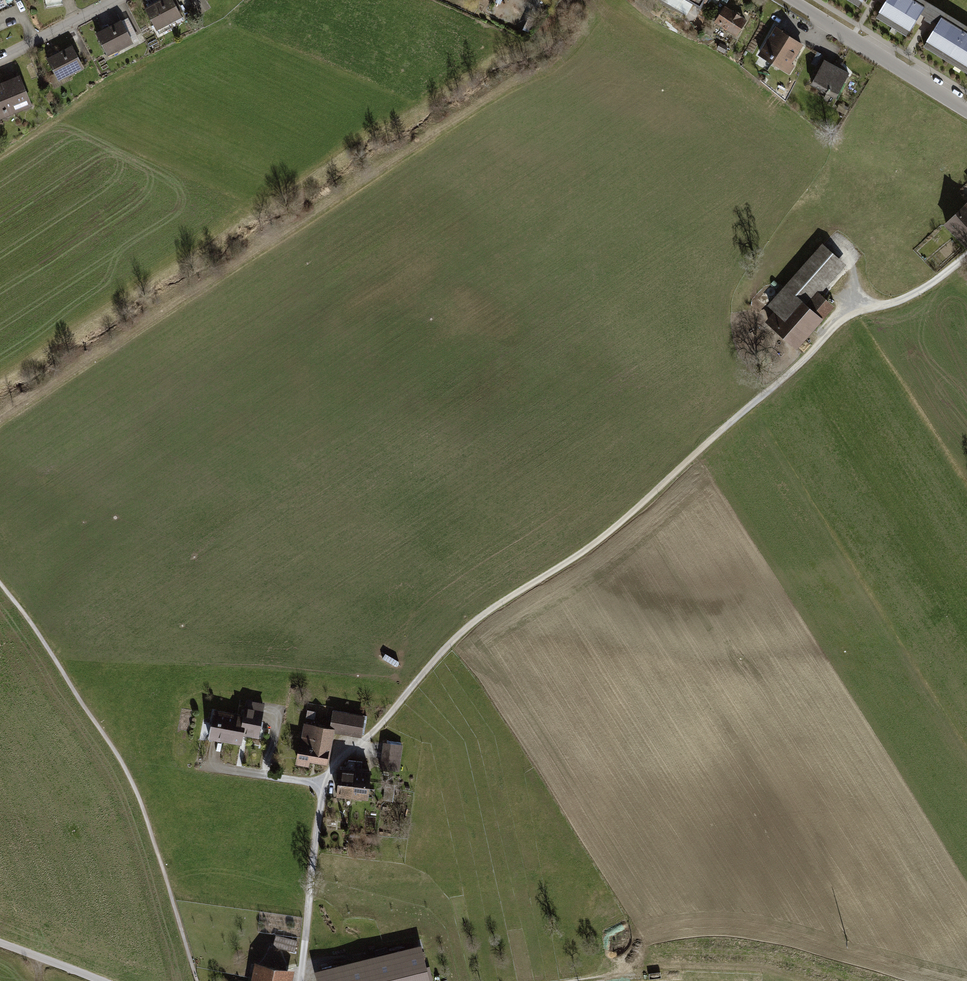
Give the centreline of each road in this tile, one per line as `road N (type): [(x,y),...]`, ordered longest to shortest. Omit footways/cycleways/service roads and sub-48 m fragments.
road 1 (track): [(966,255),(931,284),(852,313),(621,522),(483,615),(360,746),(335,763),(324,784)]
road 2 (track): [(500,94),(0,422)]
road 3 (tertiary): [(783,0),(966,113)]
road 4 (track): [(324,784),(301,980)]
road 5 (track): [(580,980),(764,977)]
road 6 (residential): [(0,59),(119,0)]
road 7 (track): [(324,784),(197,768)]

